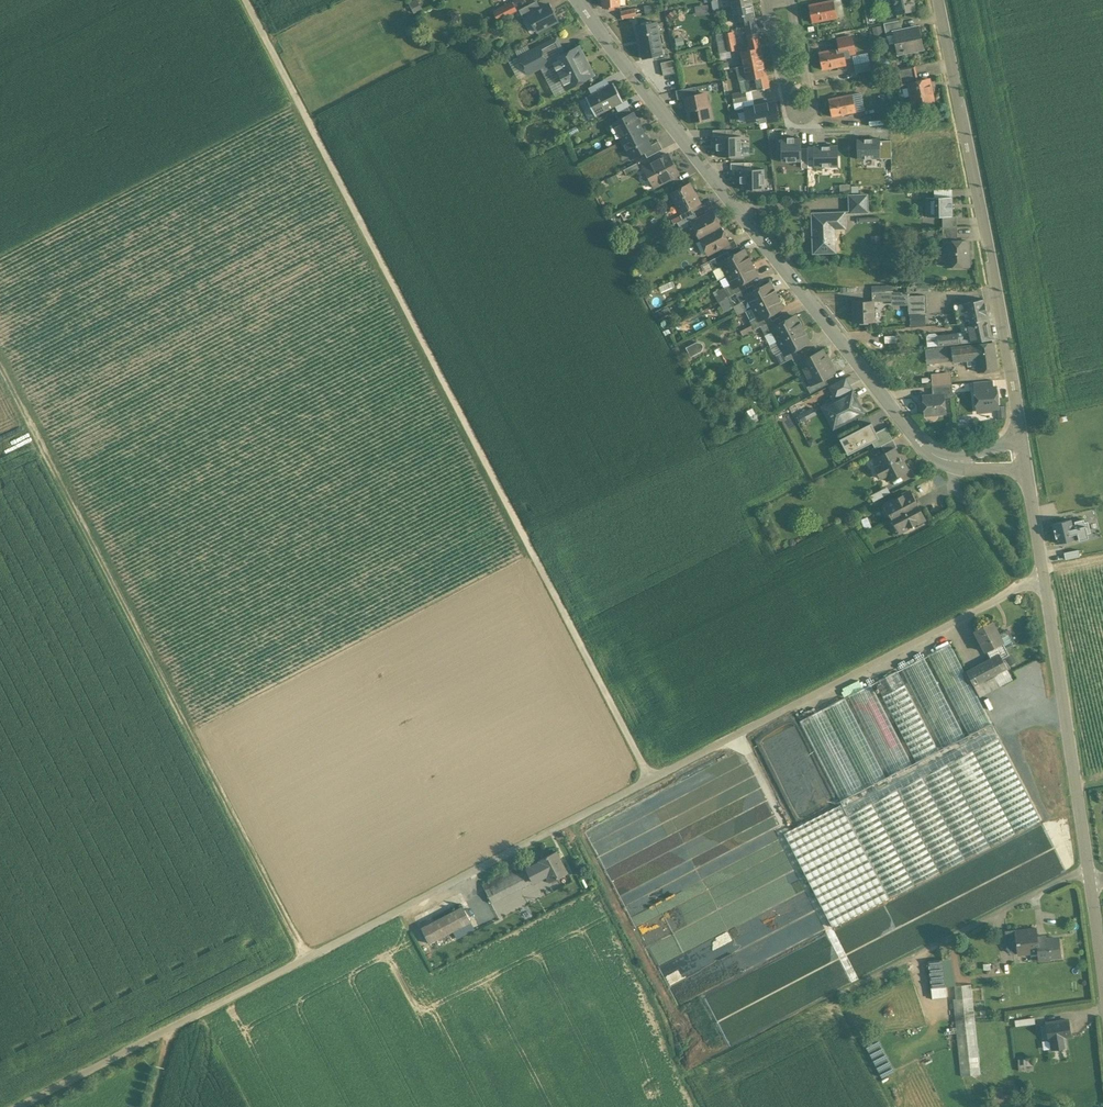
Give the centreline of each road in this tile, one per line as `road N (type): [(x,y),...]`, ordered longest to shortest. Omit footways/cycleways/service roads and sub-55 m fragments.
road 1 (track): [(16,1106),(1045,575)]
road 2 (track): [(656,777),(250,0)]
road 3 (residential): [(1029,446),(976,463),(948,462),(926,450),(581,0)]
road 4 (track): [(307,957),(0,359)]
road 5 (residential): [(1029,446),(1102,953)]
road 6 (residential): [(938,0),(1029,446)]
road 7 (residential): [(769,0),(793,114),(812,121),(821,110),(797,0)]

